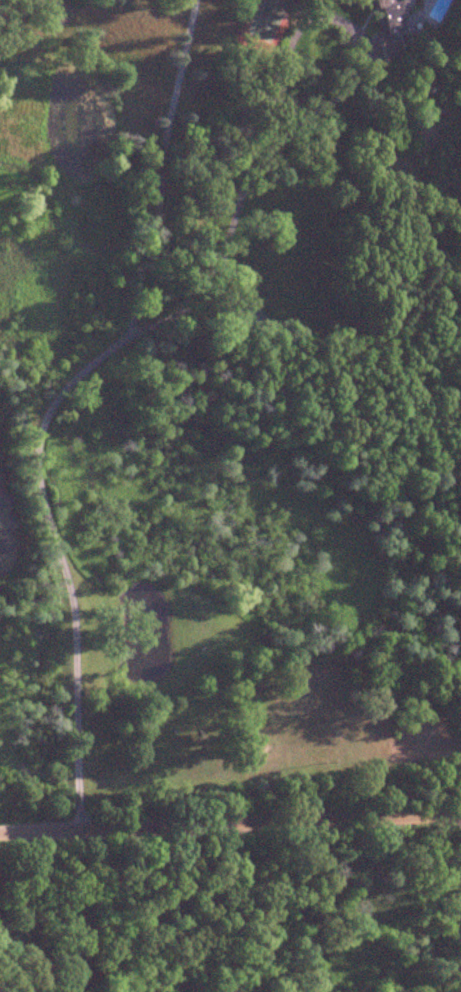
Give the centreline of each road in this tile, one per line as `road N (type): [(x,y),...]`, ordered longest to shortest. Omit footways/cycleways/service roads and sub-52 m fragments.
road 1 (residential): [(0,834),(460,814)]

